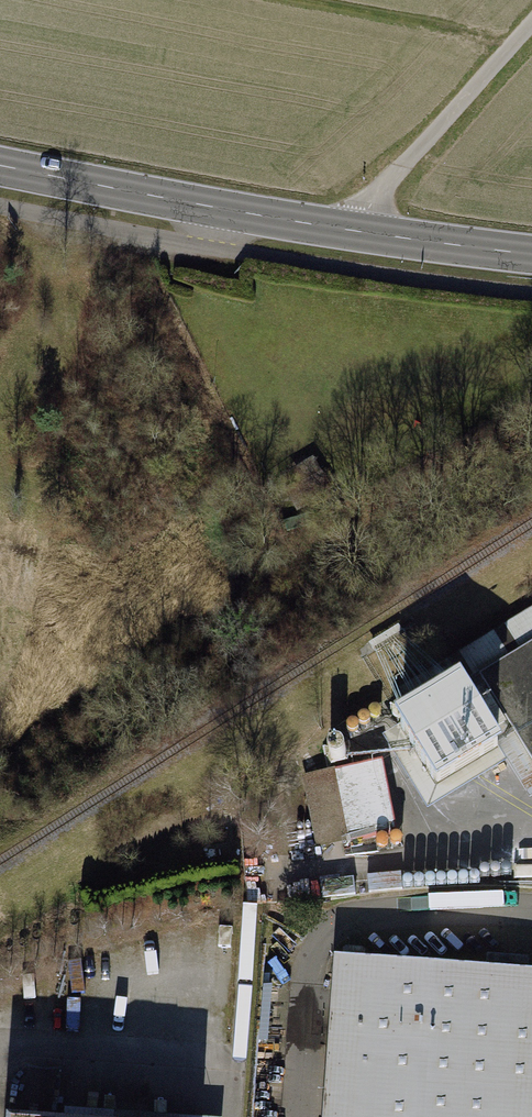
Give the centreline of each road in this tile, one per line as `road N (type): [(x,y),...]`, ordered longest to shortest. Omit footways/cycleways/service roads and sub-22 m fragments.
road 1 (secondary): [(531,253),(360,232),(0,165)]
road 2 (track): [(531,22),(373,196),(360,232)]

